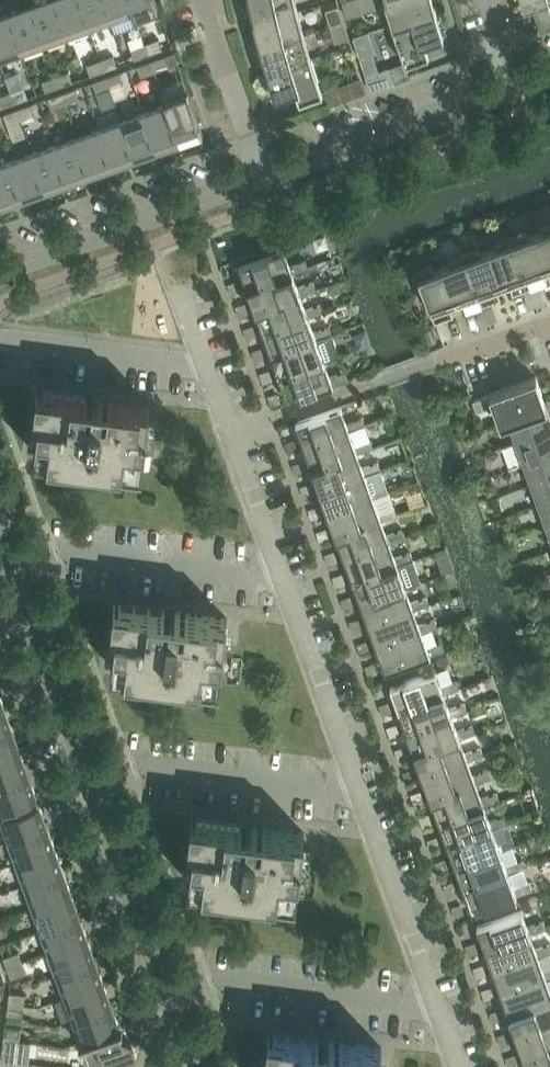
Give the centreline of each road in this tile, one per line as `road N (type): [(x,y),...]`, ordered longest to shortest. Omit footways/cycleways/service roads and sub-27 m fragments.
road 1 (unclassified): [(0,273),(265,176)]
road 2 (residential): [(164,978),(440,1007)]
road 3 (residential): [(88,764),(362,794)]
road 4 (residential): [(265,176),(521,83)]
road 5 (residential): [(11,550),(281,578)]
road 6 (residential): [(362,794),(281,578)]
road 7 (residential): [(88,764),(11,550)]
road 8 (residential): [(281,578),(202,365)]
road 9 (residential): [(164,978),(88,764)]
road 10 (residential): [(440,1007),(362,794)]
road 11 (residential): [(0,333),(202,365)]
road 12 (residential): [(265,176),(200,0)]

